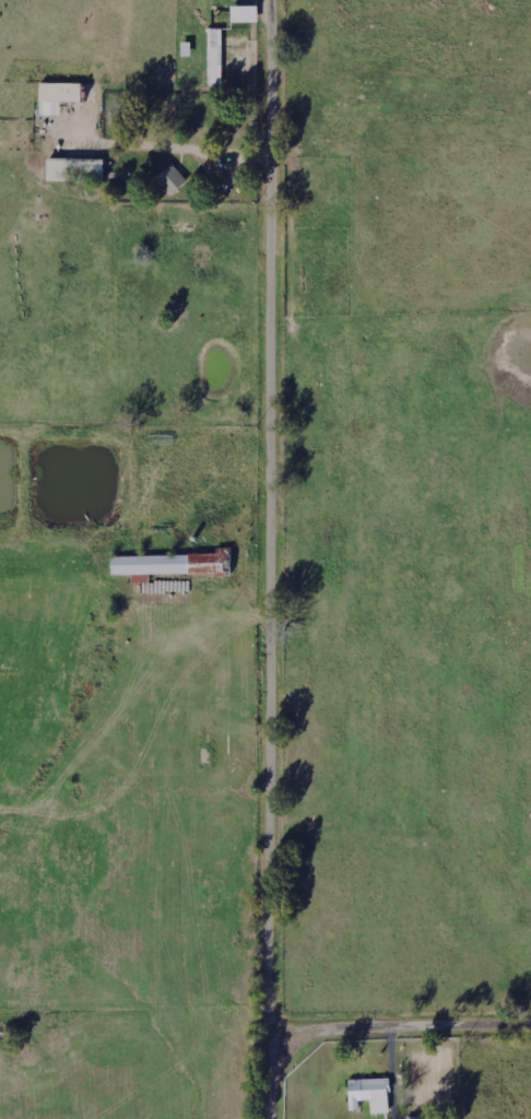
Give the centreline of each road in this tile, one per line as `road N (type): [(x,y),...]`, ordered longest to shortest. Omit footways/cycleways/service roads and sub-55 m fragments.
road 1 (residential): [(281,1081),(280,0)]
road 2 (residential): [(280,1118),(285,1067),(317,1039),(389,1028),(530,1028)]

